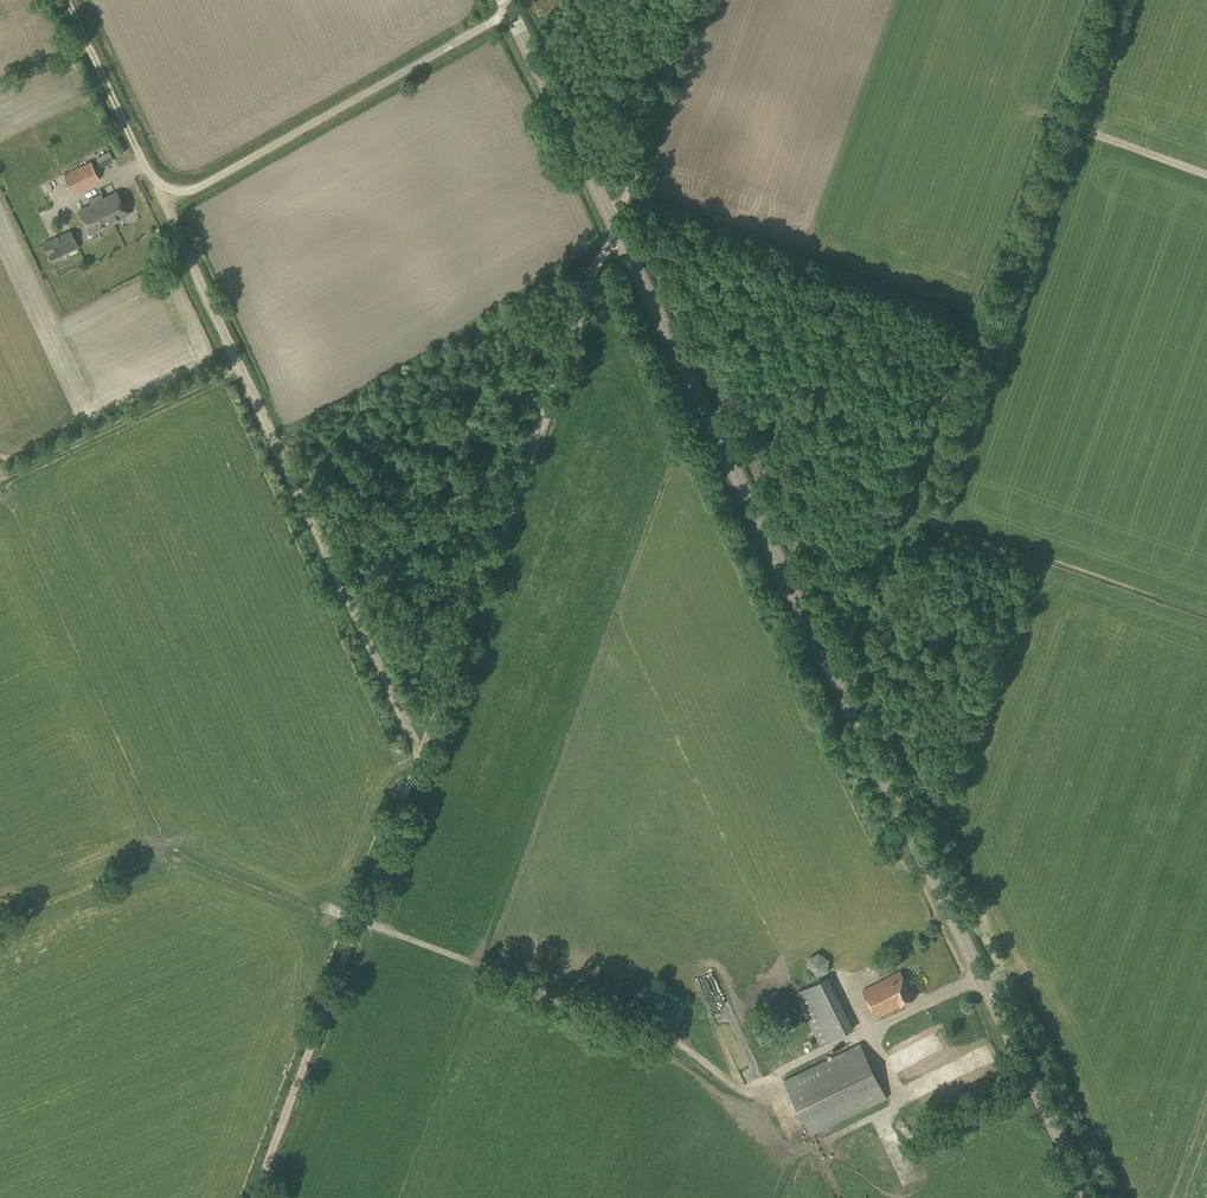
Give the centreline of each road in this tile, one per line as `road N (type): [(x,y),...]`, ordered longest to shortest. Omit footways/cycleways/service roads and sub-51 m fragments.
road 1 (secondary): [(1089,1197),(510,11)]
road 2 (track): [(419,755),(165,205),(167,191)]
road 3 (track): [(419,755),(602,255),(623,242)]
road 4 (track): [(254,1197),(419,755)]
road 5 (unclassified): [(167,191),(199,187),(510,11)]
road 6 (track): [(608,210),(630,191),(700,0)]
road 7 (track): [(137,150),(68,0)]

